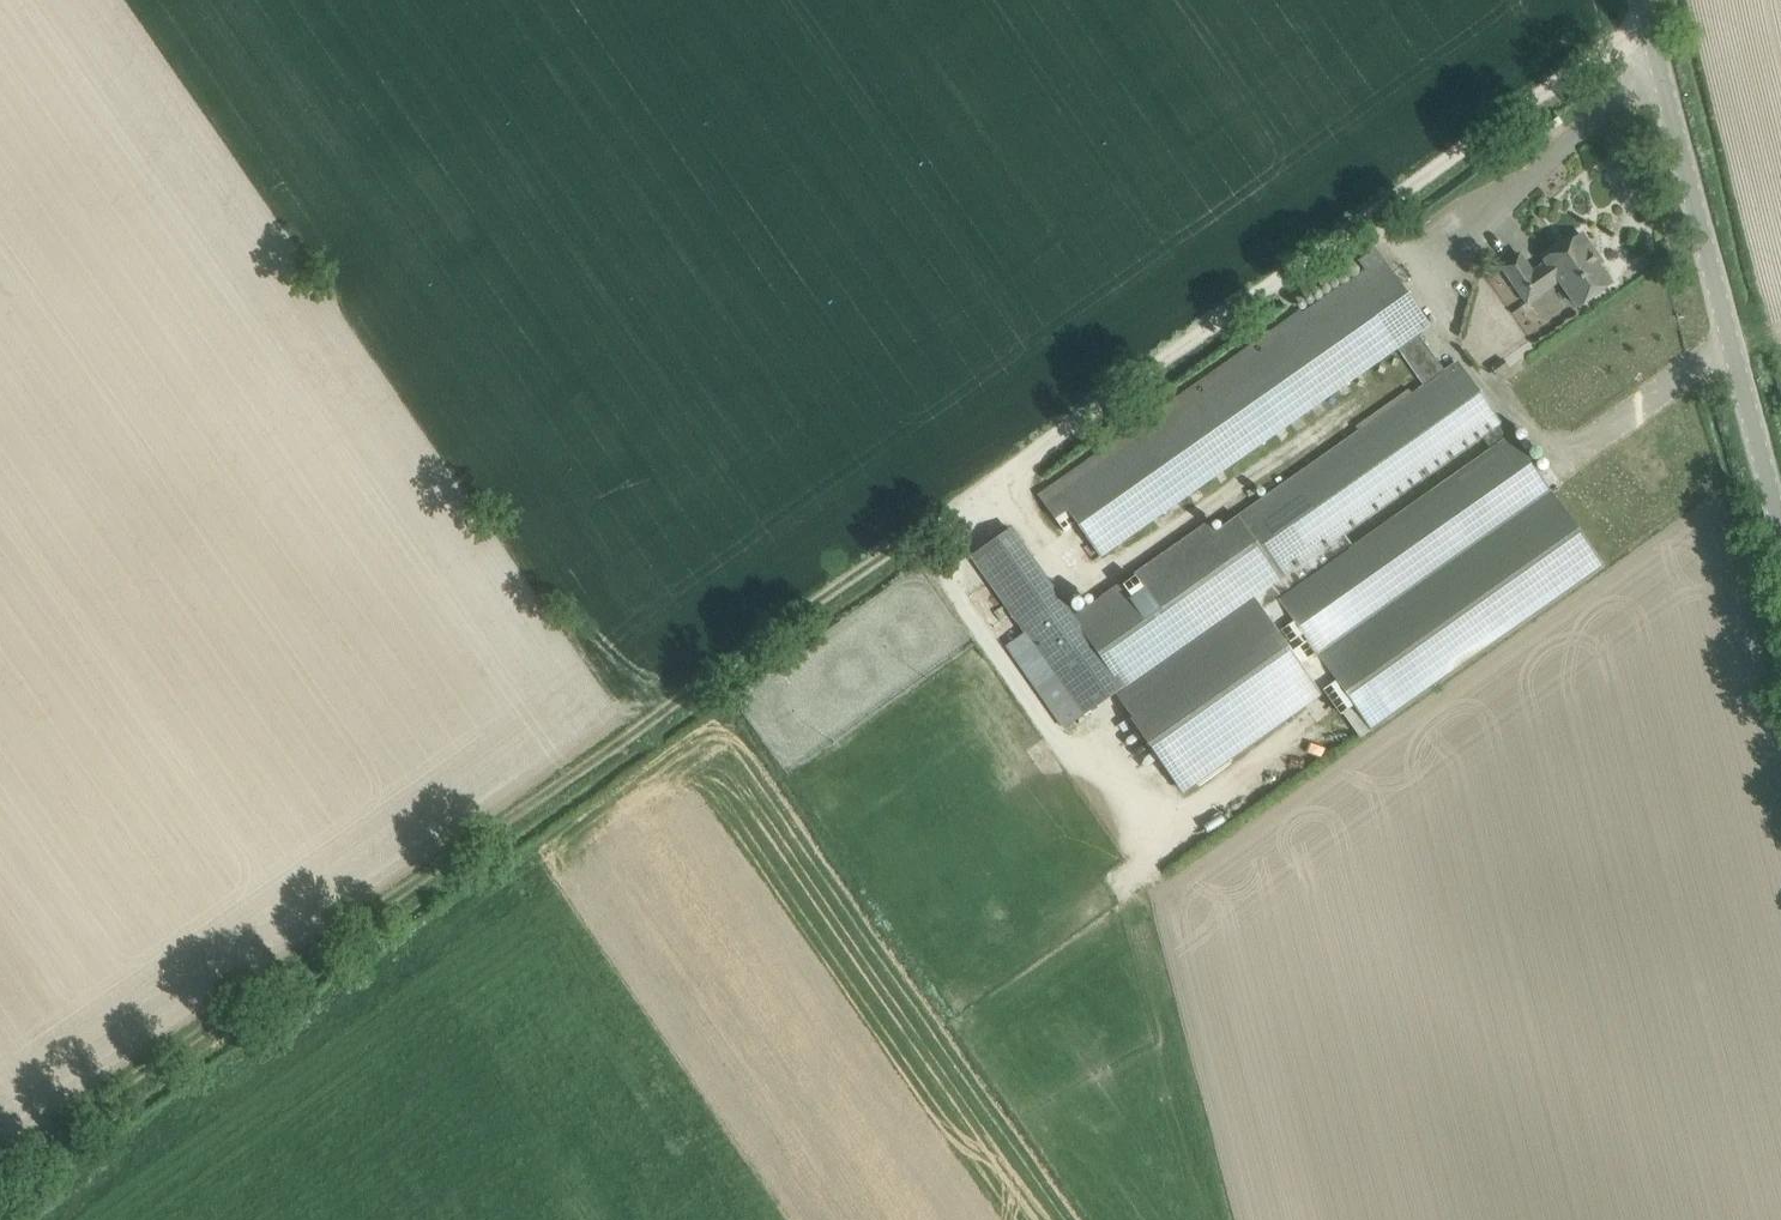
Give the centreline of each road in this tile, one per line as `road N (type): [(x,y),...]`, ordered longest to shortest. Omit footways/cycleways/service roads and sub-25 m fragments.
road 1 (track): [(0,1168),(884,556),(1541,114),(1654,25)]
road 2 (unclassified): [(1780,516),(1648,0)]

